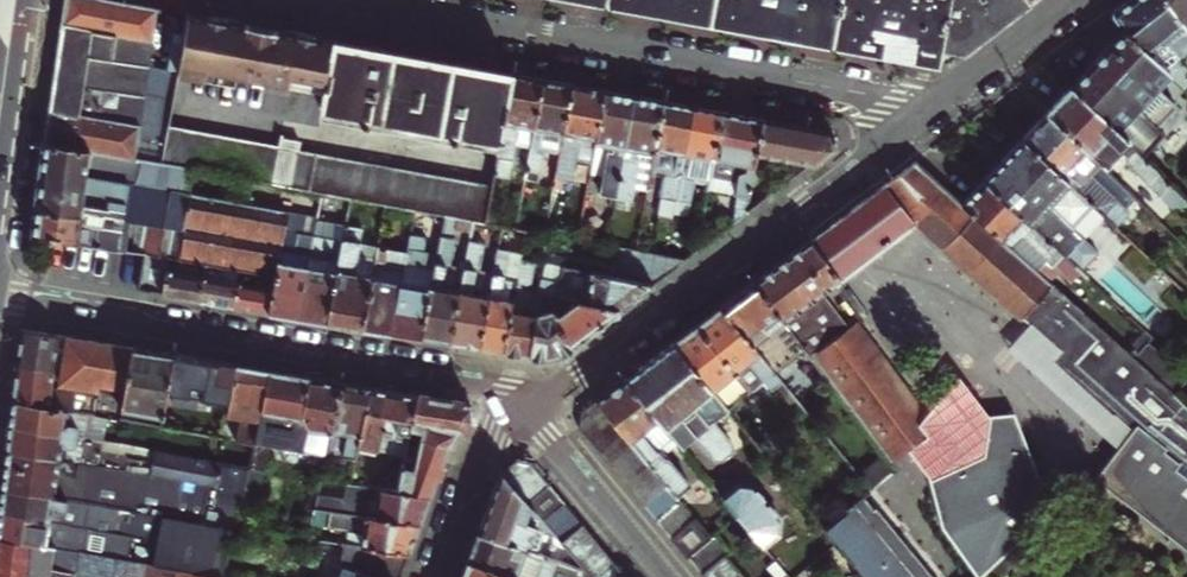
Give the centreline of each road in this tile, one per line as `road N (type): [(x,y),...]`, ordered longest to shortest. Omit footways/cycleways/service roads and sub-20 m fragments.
road 1 (residential): [(347,0),(931,108)]
road 2 (residential): [(0,293),(471,383),(524,408)]
road 3 (residential): [(931,108),(524,408)]
road 4 (residential): [(524,408),(665,576)]
road 5 (primary): [(0,212),(27,0)]
road 6 (residential): [(524,408),(482,451),(435,576)]
road 7 (residential): [(931,108),(1073,0)]

